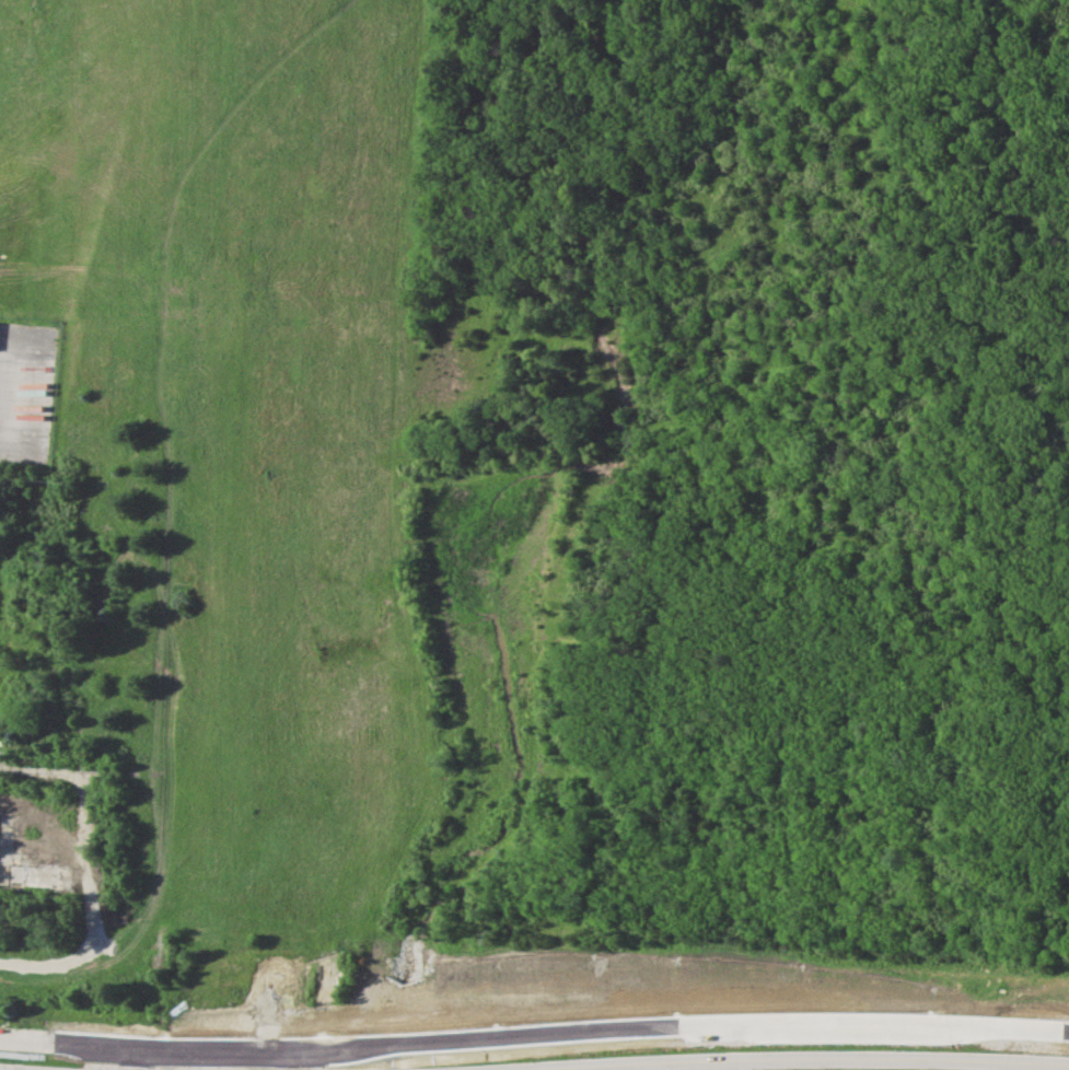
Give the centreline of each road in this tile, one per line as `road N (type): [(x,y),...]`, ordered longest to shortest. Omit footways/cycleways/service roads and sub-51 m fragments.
road 1 (tertiary): [(578,1069),(801,1060),(1068,1066)]
road 2 (tertiary): [(171,1069),(77,1043),(0,1038)]

